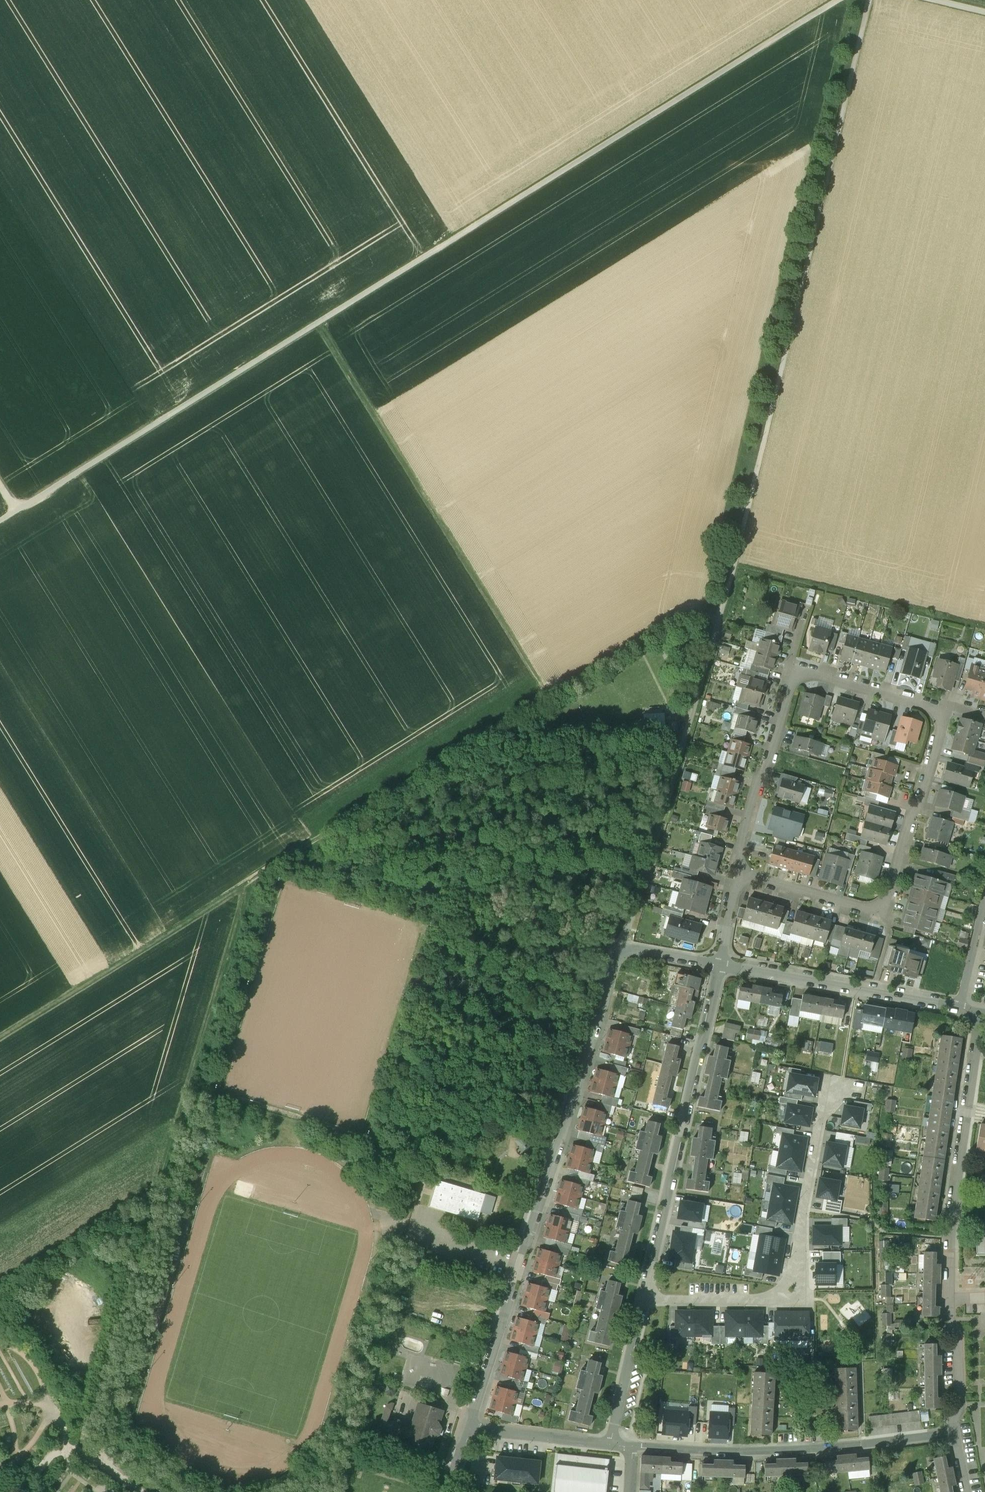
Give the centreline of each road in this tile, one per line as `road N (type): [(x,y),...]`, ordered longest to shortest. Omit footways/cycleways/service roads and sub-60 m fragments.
road 1 (track): [(0,521),(841,0)]
road 2 (track): [(617,948),(721,616),(869,0)]
road 3 (track): [(80,1453),(239,887)]
road 4 (track): [(721,616),(696,609),(681,616),(239,887)]
road 5 (residential): [(794,666),(944,708),(885,917),(735,877)]
road 6 (residential): [(617,948),(469,1431)]
road 7 (track): [(314,326),(547,698)]
road 8 (track): [(459,893),(384,1150),(435,1165),(416,1243)]
road 9 (residential): [(645,1300),(767,1302),(784,1290),(829,1094)]
road 10 (residential): [(717,968),(645,1300)]
road 11 (track): [(617,948),(311,844)]
road 12 (residential): [(634,1448),(780,1450),(952,1430)]
road 13 (residential): [(948,1298),(950,1195),(979,1012)]
road 14 (track): [(239,887),(0,1038)]
road 15 (residential): [(717,968),(960,1009)]
road 16 (residential): [(735,877),(794,666)]
road 17 (residential): [(645,1300),(614,1447)]
road 18 (residential): [(469,1431),(614,1447)]
road 19 (residential): [(952,1430),(959,1409),(948,1298)]

